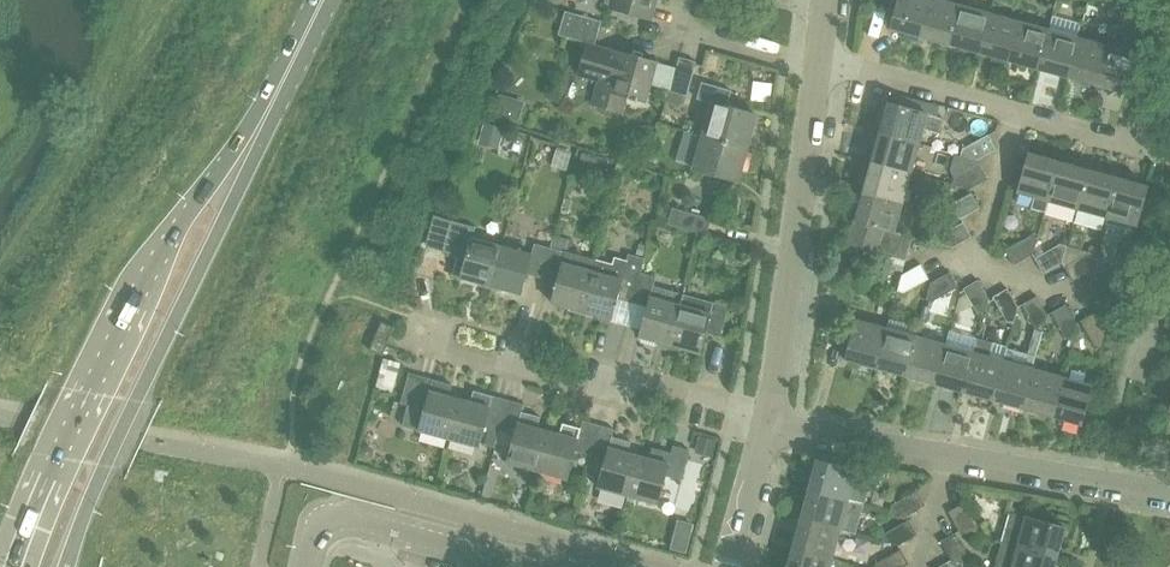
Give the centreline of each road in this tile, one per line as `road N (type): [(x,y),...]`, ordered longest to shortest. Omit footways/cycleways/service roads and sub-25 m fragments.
road 1 (primary): [(294,68),(187,204),(126,298),(15,566)]
road 2 (primary): [(66,566),(129,412),(294,68)]
road 3 (residential): [(1169,497),(795,426),(768,414)]
road 4 (residential): [(768,414),(614,373),(609,389),(416,337)]
road 5 (residential): [(768,414),(816,66)]
road 6 (residential): [(1147,147),(817,57)]
road 7 (secondary): [(543,566),(352,516),(326,518),(311,530)]
road 8 (residential): [(816,66),(673,27),(681,0)]
road 9 (residential): [(732,566),(768,414)]

